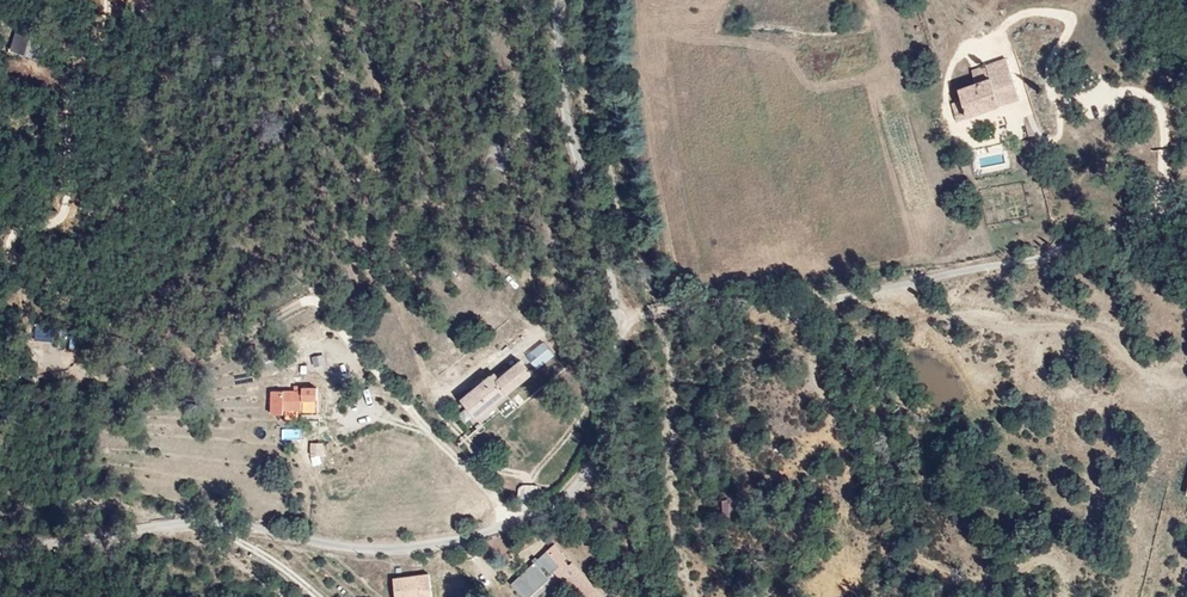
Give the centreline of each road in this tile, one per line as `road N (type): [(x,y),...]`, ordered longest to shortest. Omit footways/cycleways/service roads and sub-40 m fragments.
road 1 (unclassified): [(0,551),(182,523),(333,545),(418,546),(513,523),(568,496),(600,461),(625,348),(597,215),(569,132),(559,0)]
road 2 (track): [(881,288),(966,315),(1099,328),(1142,367),(1169,383),(1186,380)]

